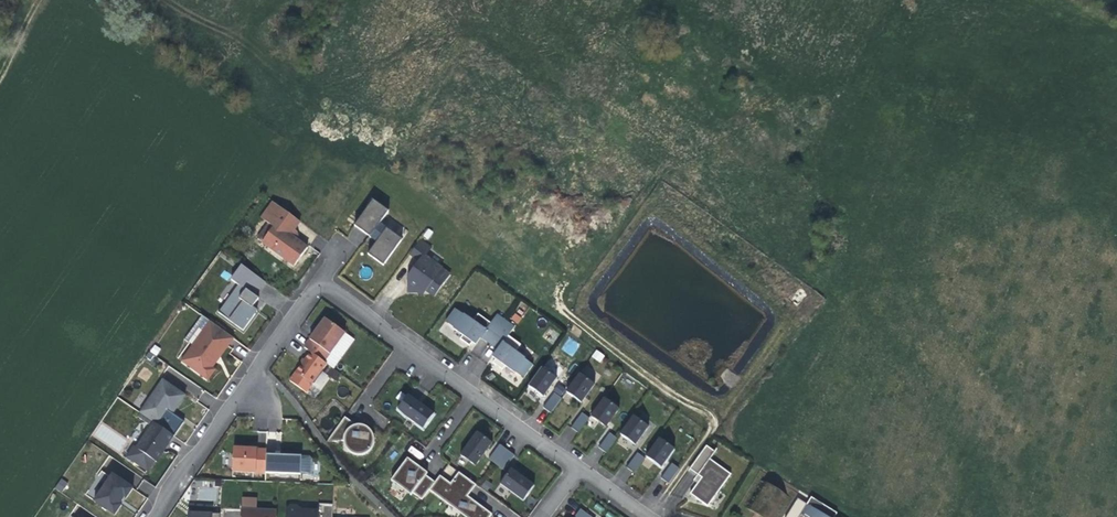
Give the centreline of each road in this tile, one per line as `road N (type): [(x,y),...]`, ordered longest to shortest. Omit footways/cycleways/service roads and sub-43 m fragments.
road 1 (residential): [(320,282),(577,468)]
road 2 (track): [(648,516),(708,436),(709,417),(561,308)]
road 3 (residential): [(158,516),(320,282)]

